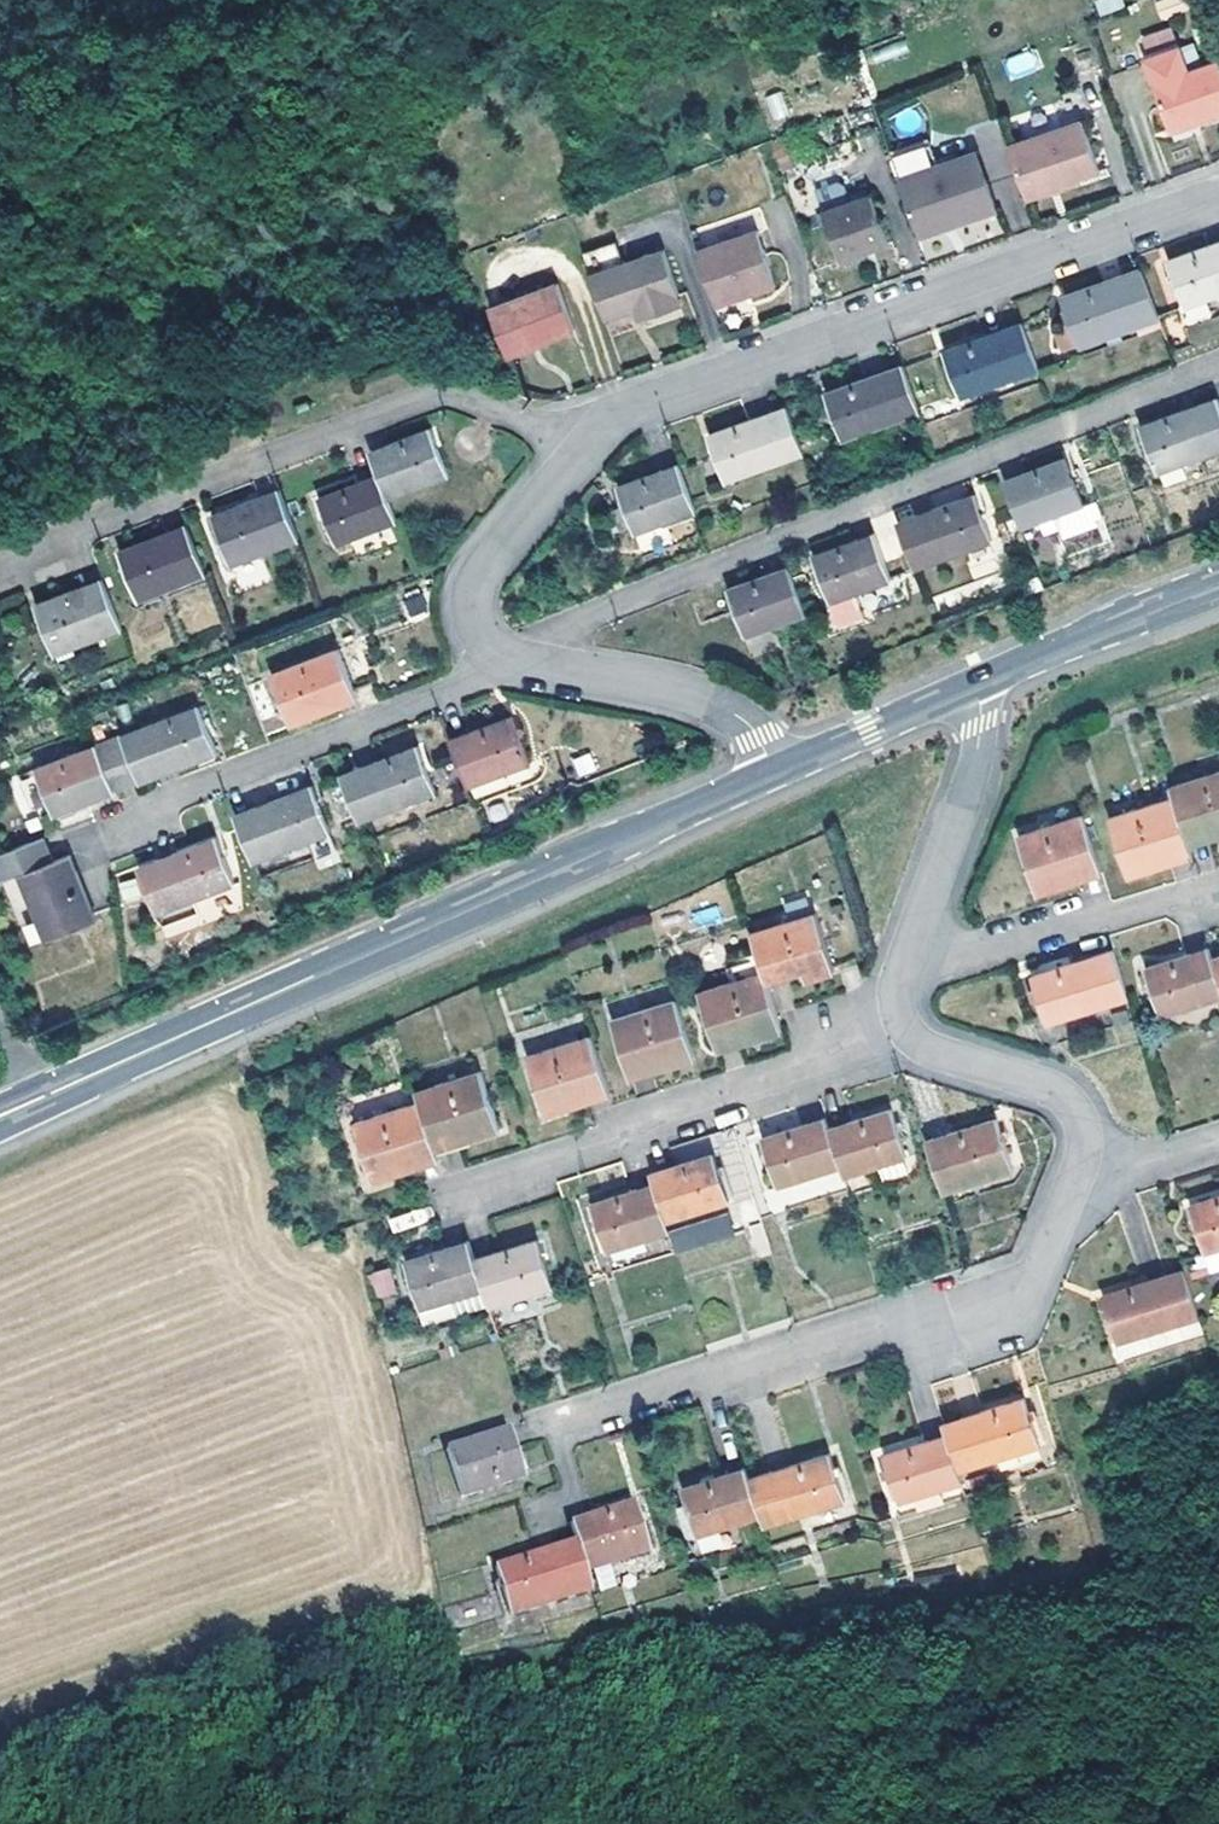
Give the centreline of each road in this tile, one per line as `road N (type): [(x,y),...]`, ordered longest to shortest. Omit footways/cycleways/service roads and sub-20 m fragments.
road 1 (secondary): [(48,1096),(777,770)]
road 2 (residential): [(518,672),(562,638),(626,607),(1218,369)]
road 3 (residential): [(1218,199),(621,422),(586,451)]
road 4 (residential): [(2,569),(444,396),(586,451)]
road 5 (residential): [(538,1437),(1019,1284),(1043,1268),(1075,1194)]
road 6 (residential): [(443,1208),(920,1047)]
road 7 (residential): [(110,832),(518,672)]
road 8 (residential): [(897,991),(1014,668)]
road 9 (residential): [(1218,895),(897,991)]
road 10 (residential): [(518,672),(711,708),(755,739),(777,770)]
road 11 (residential): [(586,451),(480,574),(467,613),(479,644),(500,667),(518,672)]
road 12 (secondary): [(777,770),(1014,668)]
road 13 (residential): [(1075,1194),(1089,1141),(1078,1112),(1055,1095),(920,1047)]
road 14 (secondary): [(1014,668),(1218,584)]
road 15 (residential): [(1218,1148),(1075,1194)]

